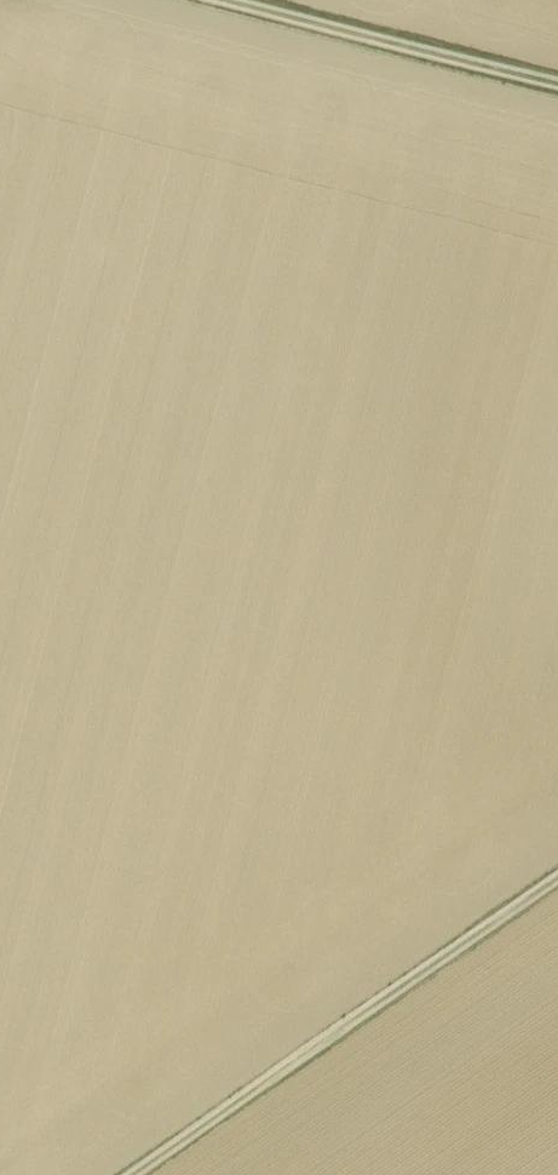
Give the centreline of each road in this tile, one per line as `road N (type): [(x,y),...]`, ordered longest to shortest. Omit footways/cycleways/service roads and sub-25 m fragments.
road 1 (track): [(557,881),(135,1174)]
road 2 (track): [(207,0),(557,90)]

